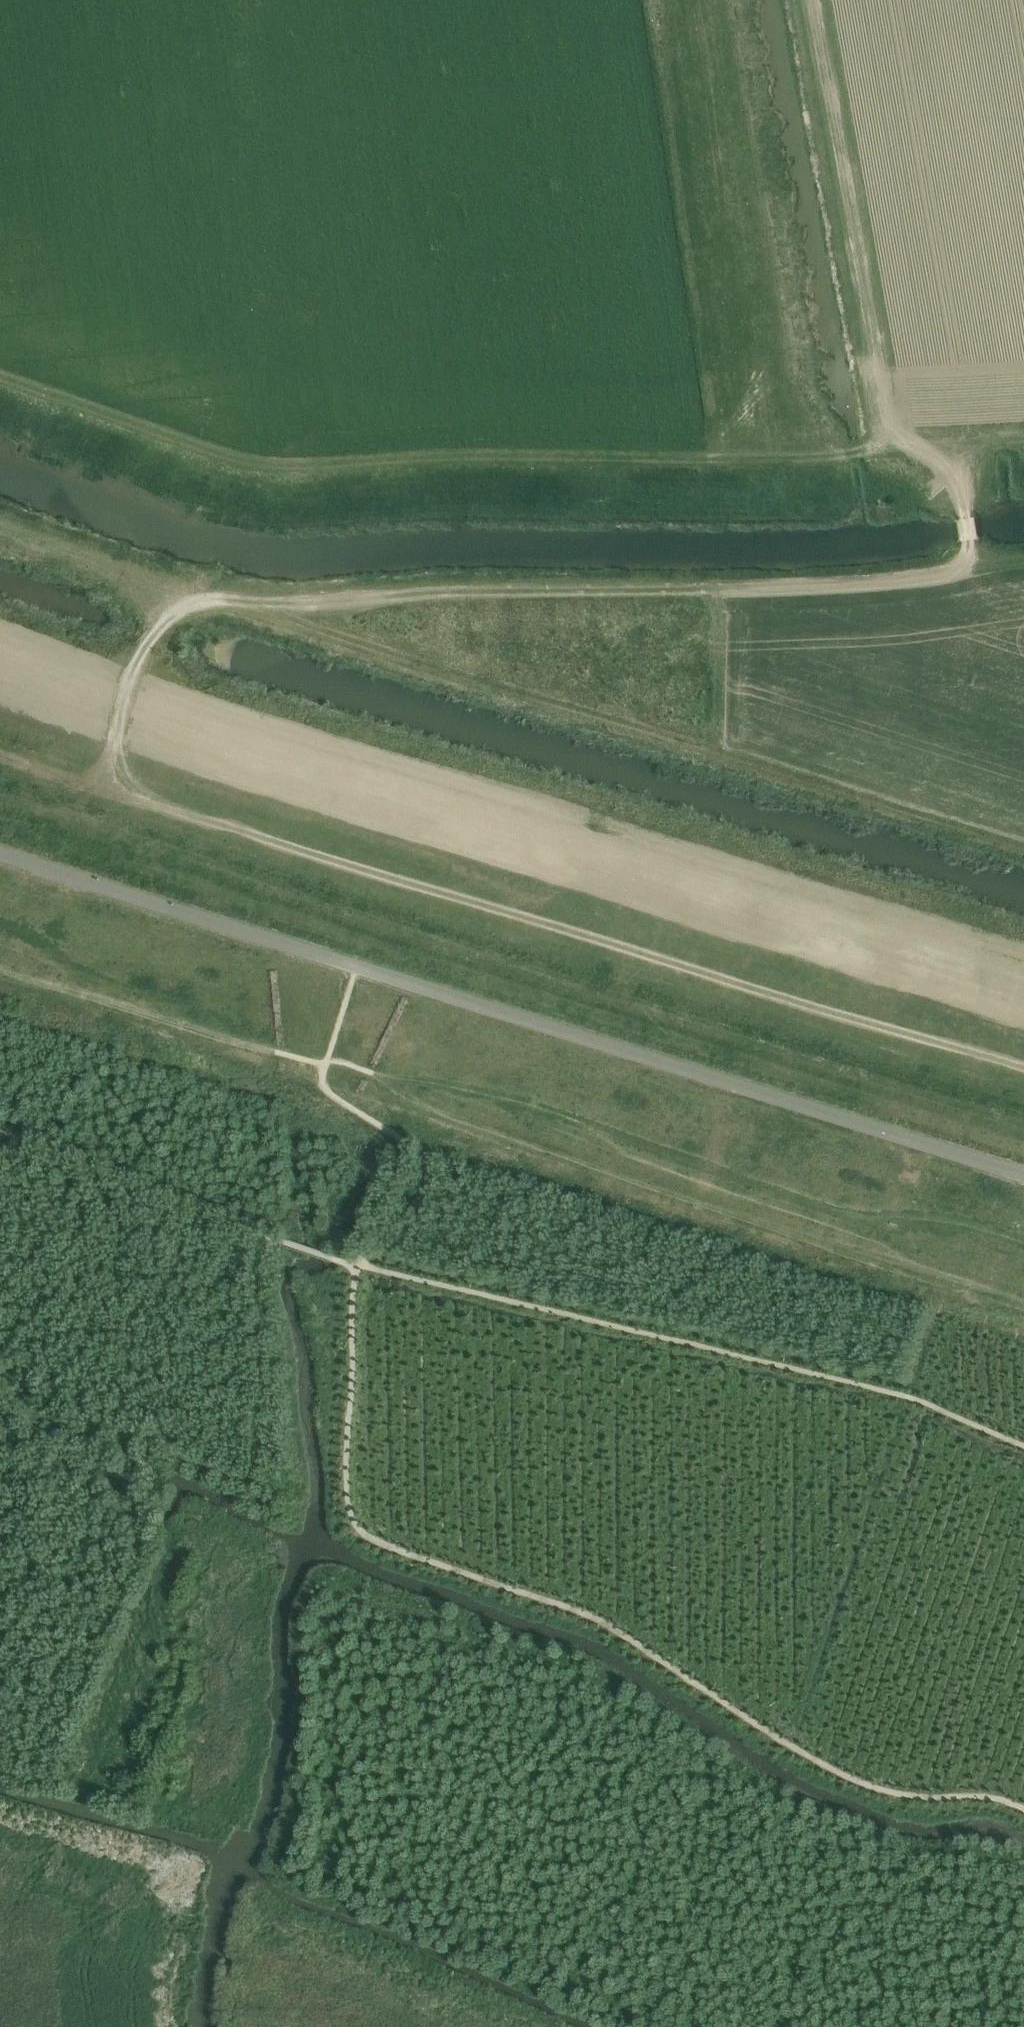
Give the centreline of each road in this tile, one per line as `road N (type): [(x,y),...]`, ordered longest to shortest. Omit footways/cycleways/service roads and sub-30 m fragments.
road 1 (track): [(0,743),(1023,1072)]
road 2 (track): [(102,776),(151,632),(209,574)]

